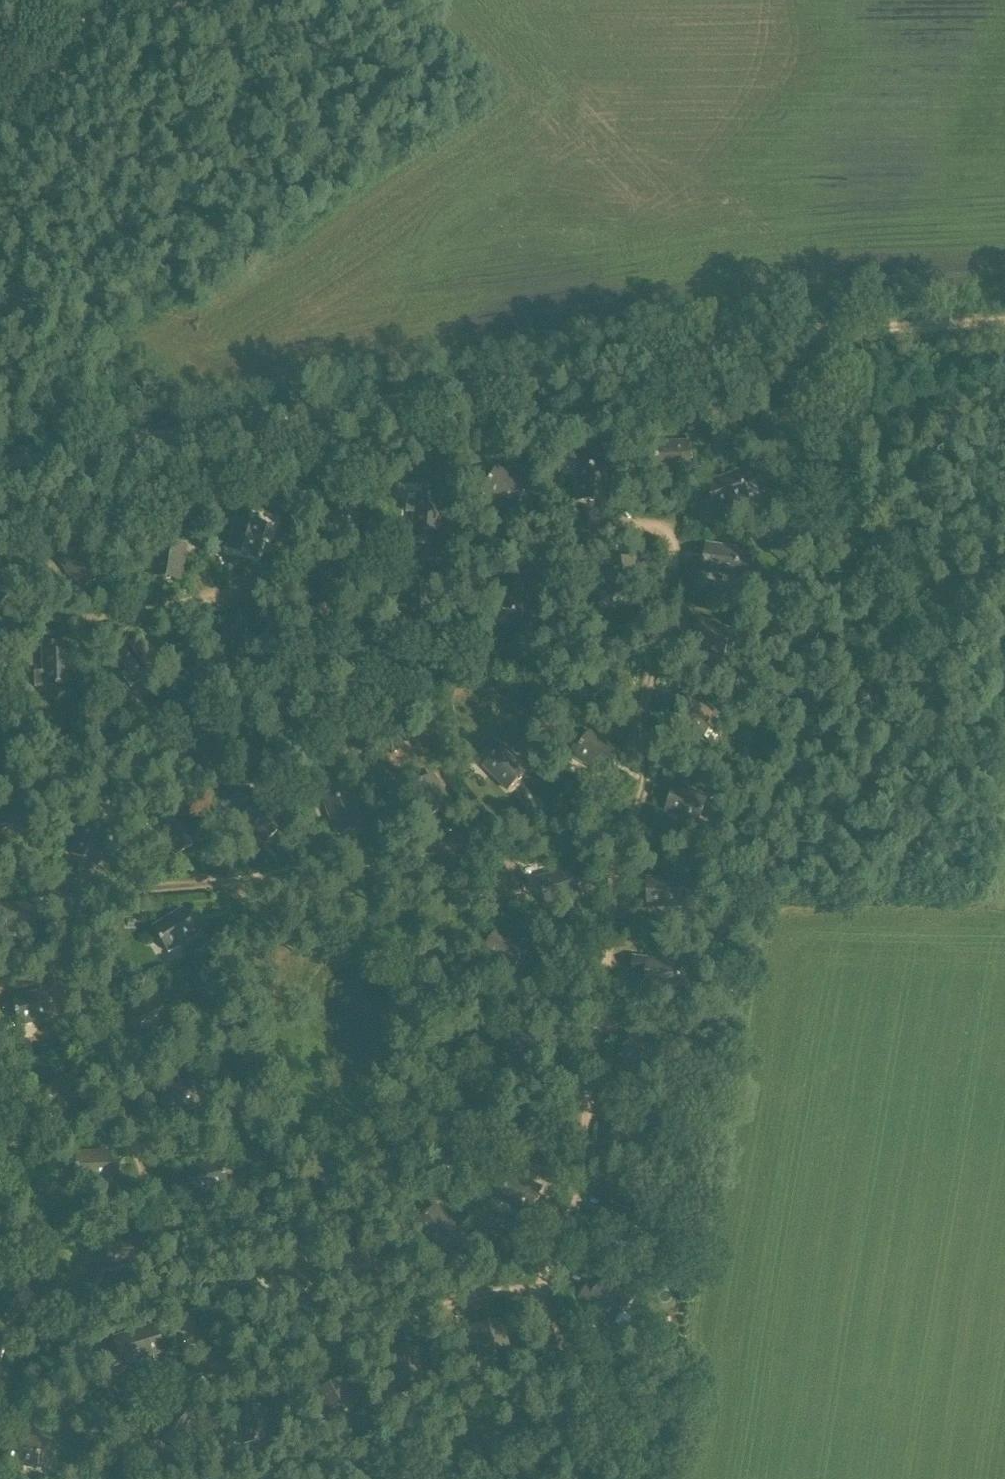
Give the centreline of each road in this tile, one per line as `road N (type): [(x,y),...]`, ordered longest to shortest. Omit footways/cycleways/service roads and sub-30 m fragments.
road 1 (track): [(0,466),(708,348),(1004,323)]
road 2 (track): [(0,111),(116,0)]

